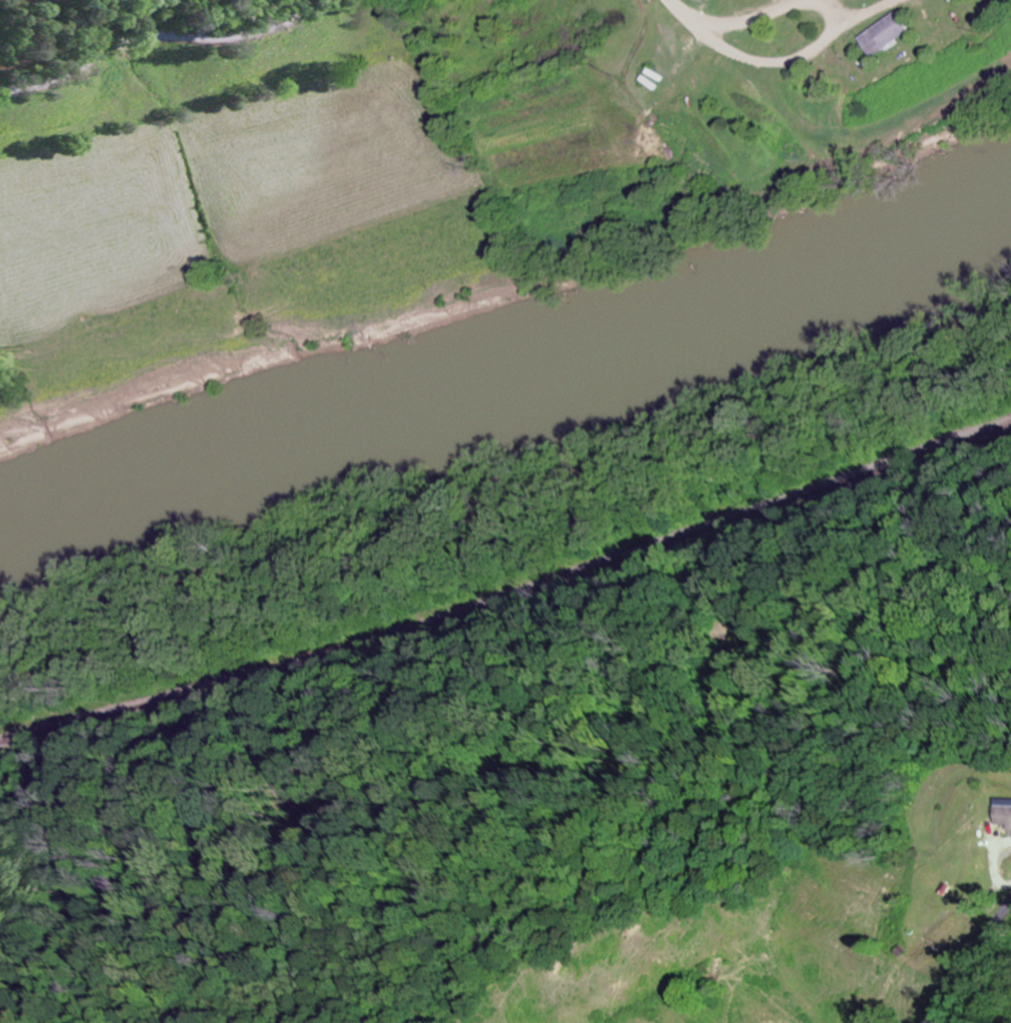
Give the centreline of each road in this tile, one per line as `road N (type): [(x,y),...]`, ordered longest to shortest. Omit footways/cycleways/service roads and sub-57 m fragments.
road 1 (residential): [(0,87),(51,78),(126,32),(248,30),(334,0)]
road 2 (residential): [(941,1022),(1010,895)]

